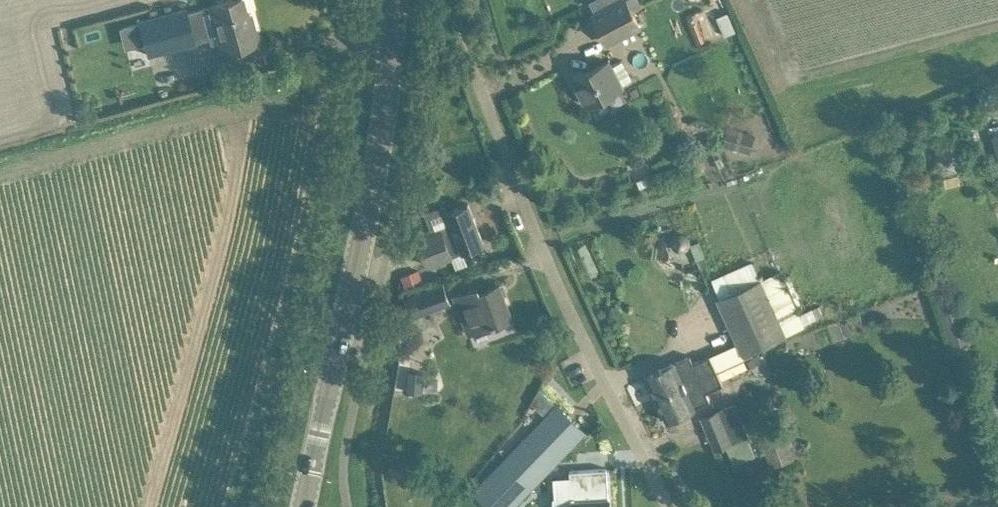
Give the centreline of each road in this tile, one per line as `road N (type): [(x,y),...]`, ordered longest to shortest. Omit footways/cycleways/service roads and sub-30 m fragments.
road 1 (unclassified): [(663,506),(527,224),(471,54)]
road 2 (tertiary): [(310,472),(383,110),(391,0)]

